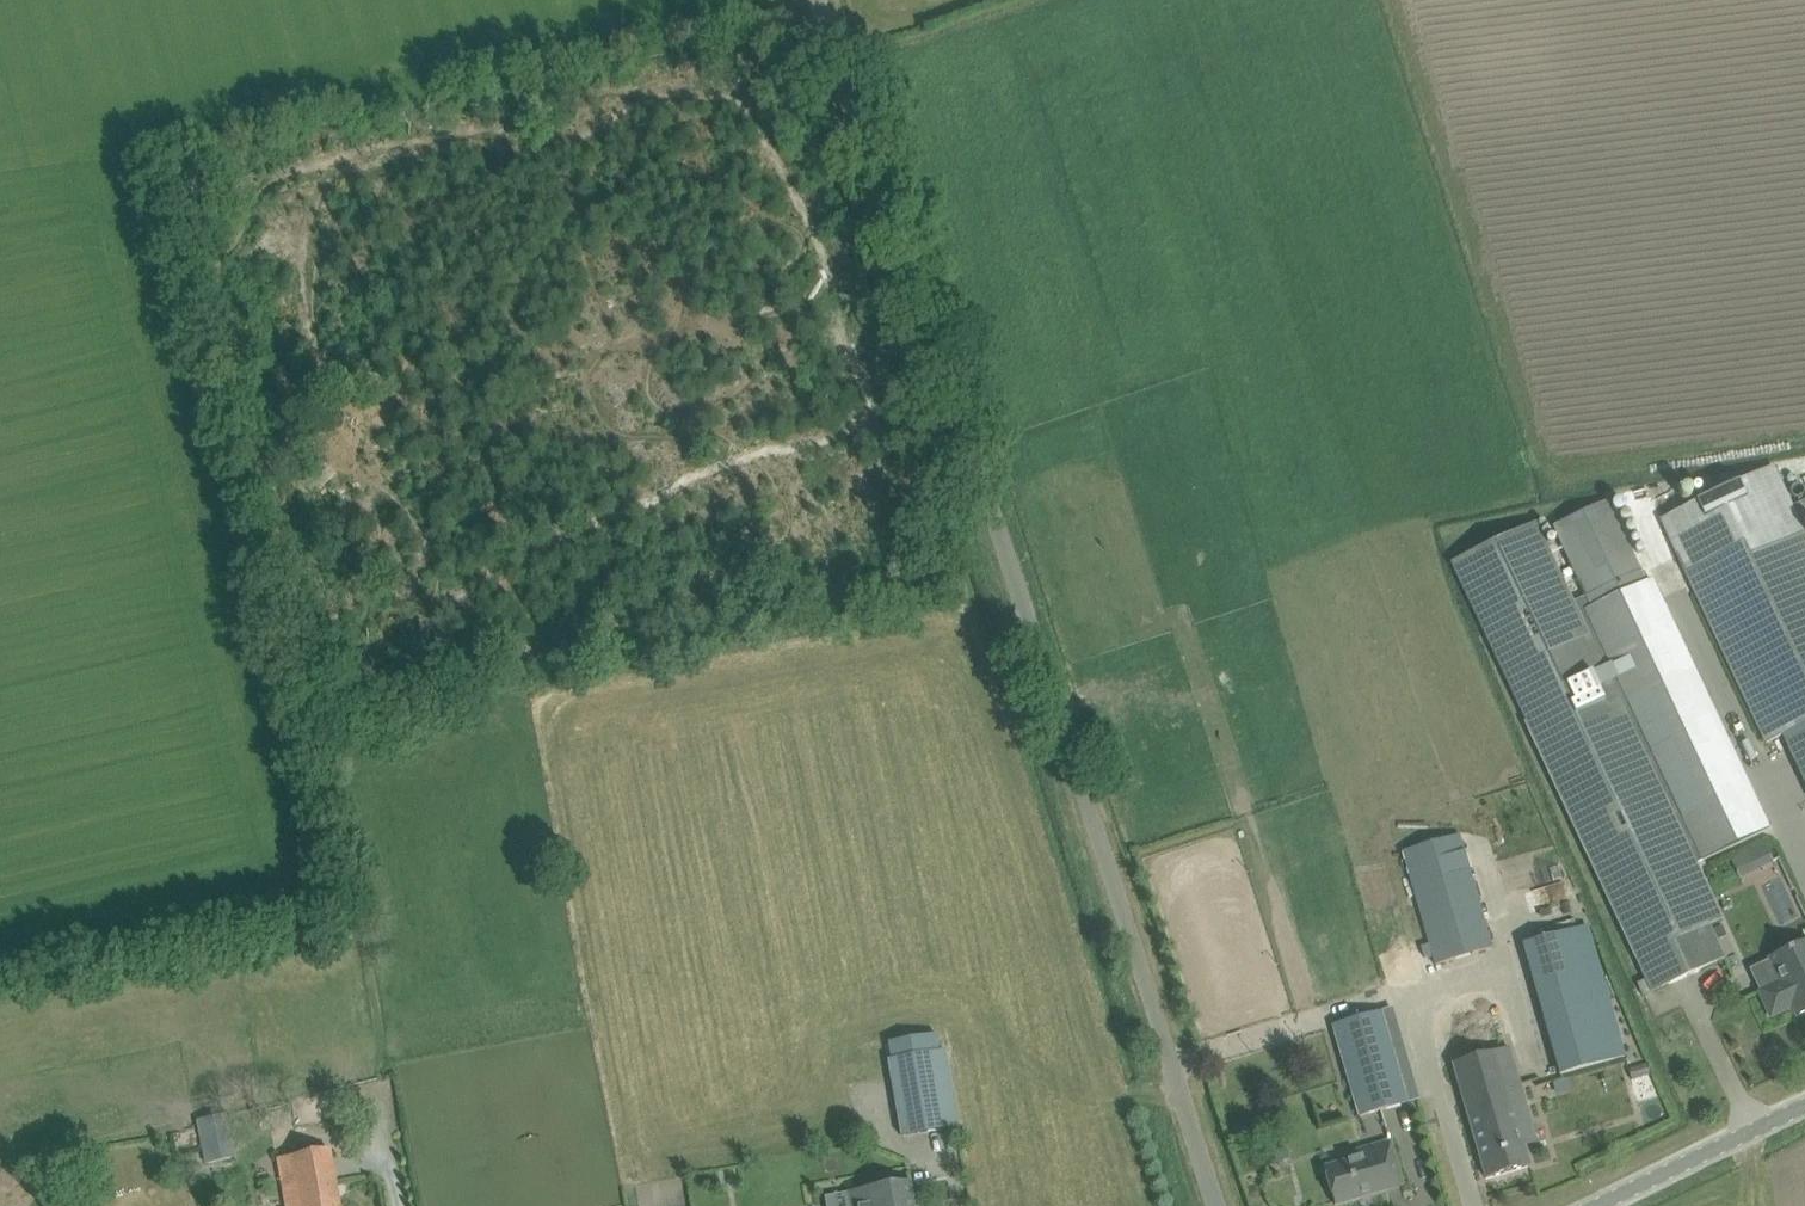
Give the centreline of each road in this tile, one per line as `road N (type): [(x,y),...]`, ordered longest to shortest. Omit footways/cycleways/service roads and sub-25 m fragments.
road 1 (unclassified): [(1214,1205),(804,0)]
road 2 (unclassified): [(1597,1205),(1804,1107)]

